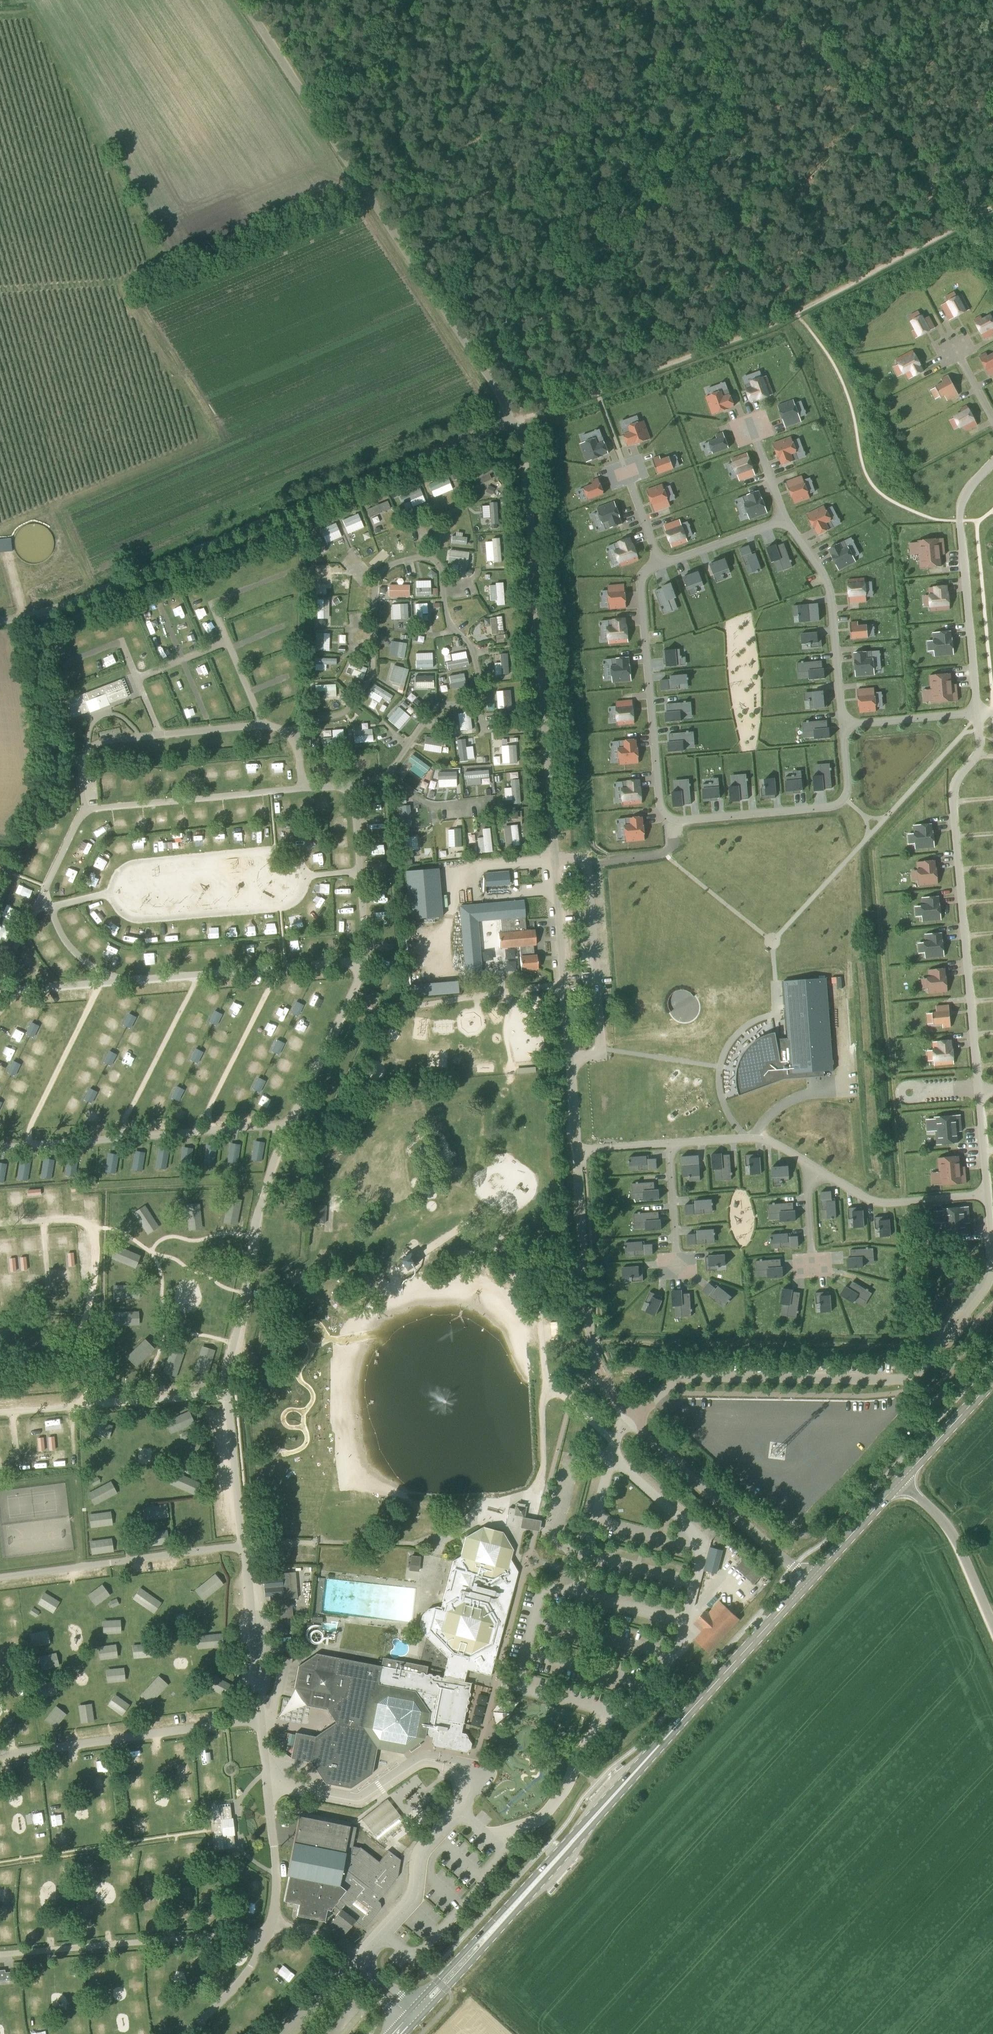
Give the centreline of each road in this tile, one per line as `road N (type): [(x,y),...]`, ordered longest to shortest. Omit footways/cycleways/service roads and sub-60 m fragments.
road 1 (unclassified): [(0,621),(87,597),(511,420),(242,0)]
road 2 (unclassified): [(809,1582),(649,1437),(597,1361),(565,985)]
road 3 (track): [(981,213),(779,321),(511,420)]
road 4 (secondary): [(562,1854),(809,1582)]
road 5 (track): [(981,213),(751,0)]
road 6 (secondary): [(562,1854),(388,2033)]
road 7 (secondary): [(405,2033),(562,1854)]
road 8 (unclassified): [(992,1625),(955,1535),(902,1480)]
road 9 (secondary): [(809,1582),(902,1480)]
road 10 (secondary): [(902,1480),(992,1381)]

